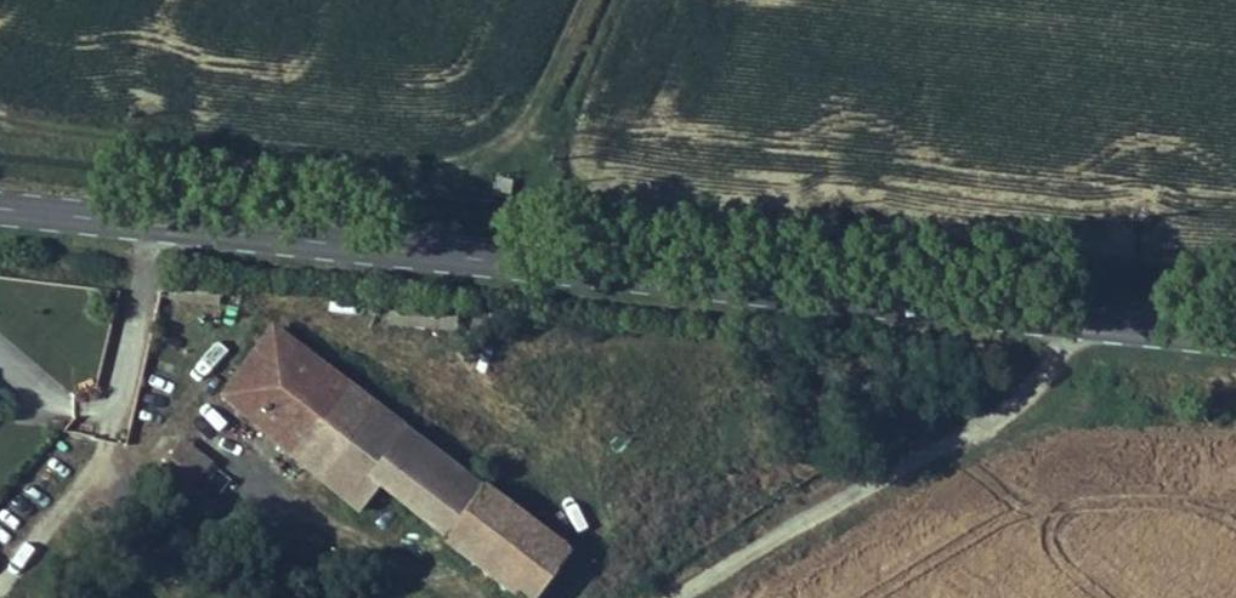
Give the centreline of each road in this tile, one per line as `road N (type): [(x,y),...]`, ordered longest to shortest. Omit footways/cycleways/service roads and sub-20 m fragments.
road 1 (secondary): [(1235,337),(0,207)]
road 2 (track): [(1103,323),(682,597)]

